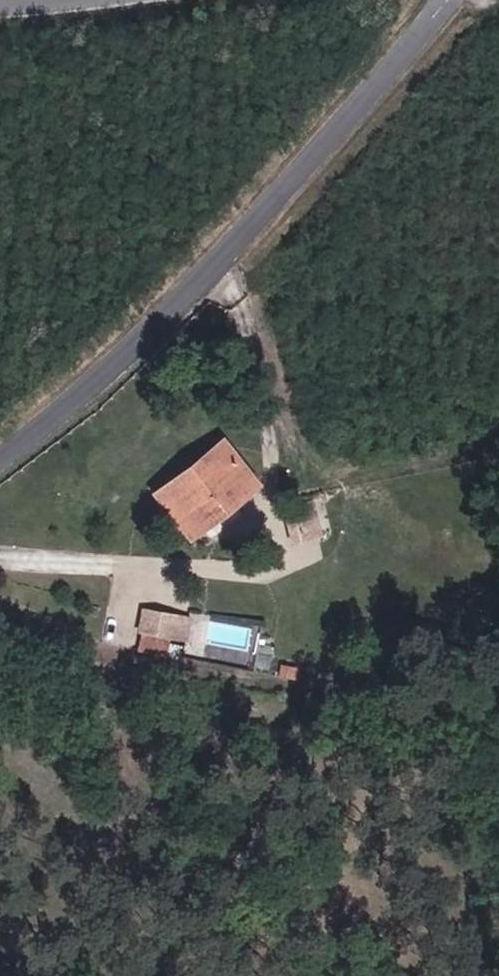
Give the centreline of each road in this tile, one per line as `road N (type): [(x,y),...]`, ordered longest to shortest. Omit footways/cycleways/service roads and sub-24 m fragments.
road 1 (unclassified): [(0,468),(129,383),(445,0)]
road 2 (tertiary): [(153,0),(0,19)]

